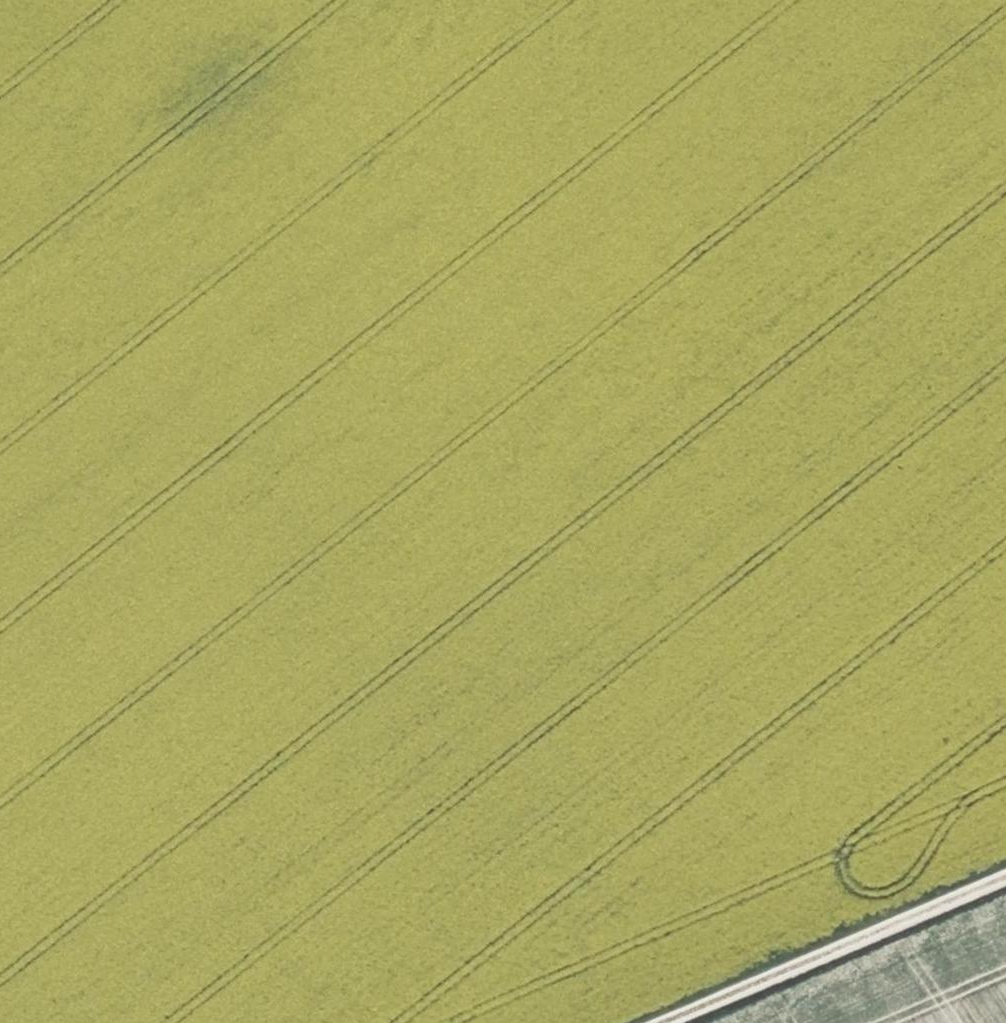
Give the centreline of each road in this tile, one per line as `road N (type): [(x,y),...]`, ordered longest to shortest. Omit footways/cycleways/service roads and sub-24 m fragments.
road 1 (track): [(661,1022),(1005,875)]

